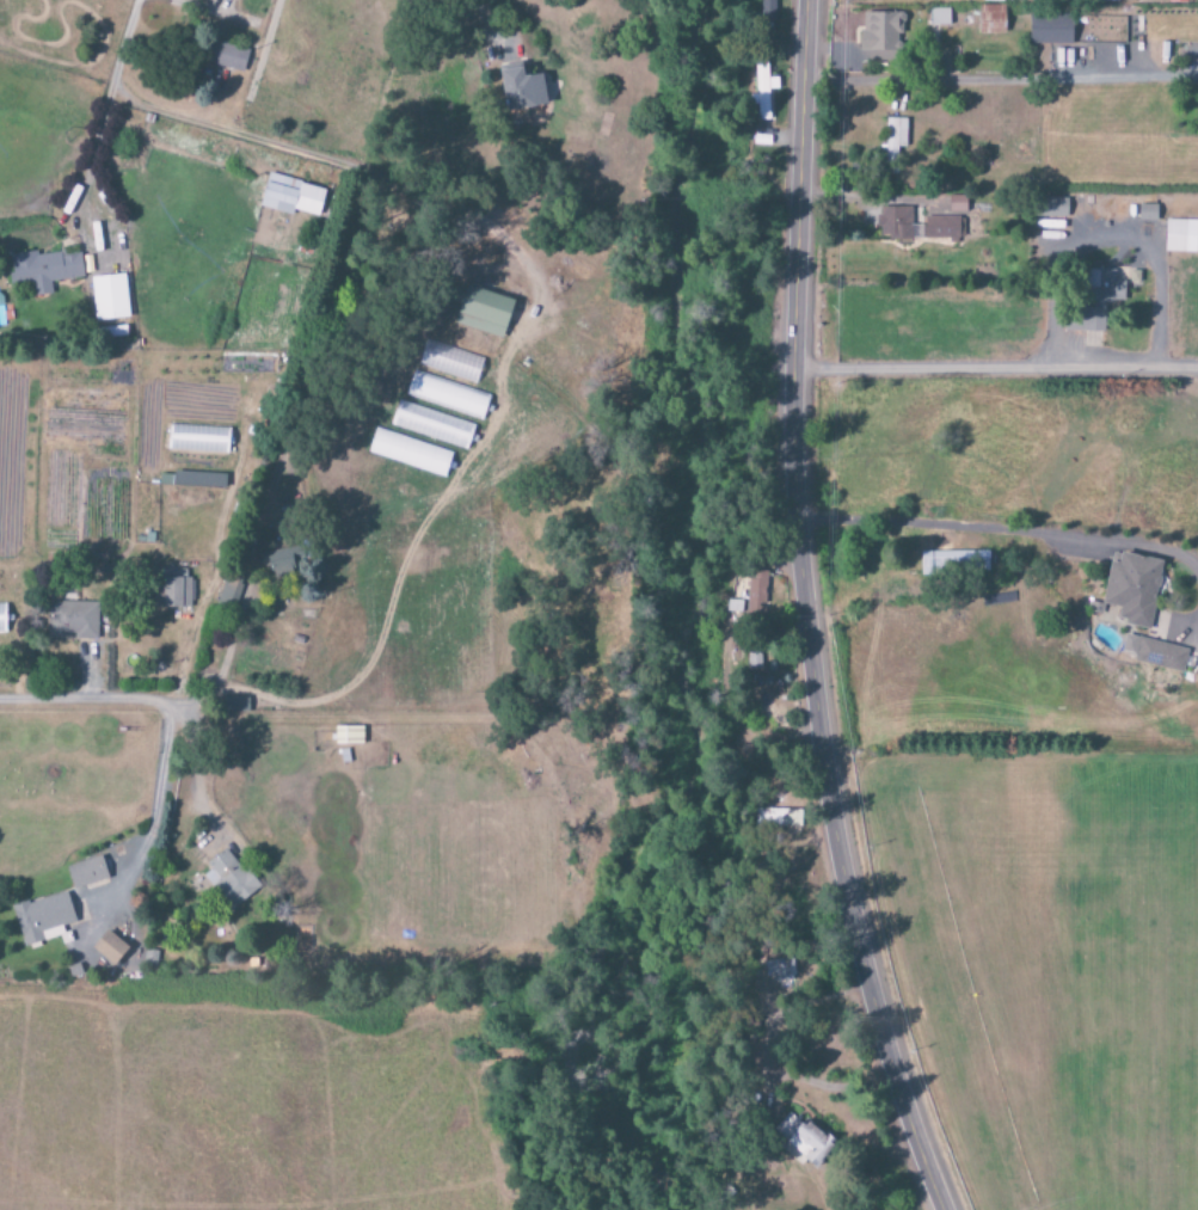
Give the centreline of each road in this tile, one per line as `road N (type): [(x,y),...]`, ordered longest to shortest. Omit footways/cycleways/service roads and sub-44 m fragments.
road 1 (tertiary): [(804,0),(781,344),(787,465),(836,843),(861,966),(944,1209)]

